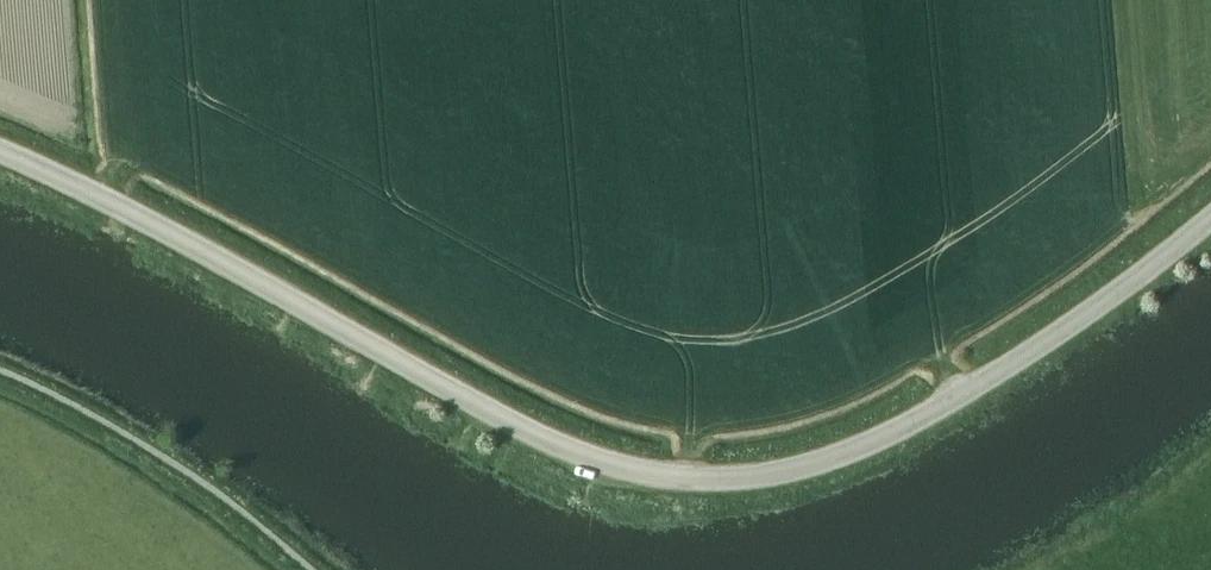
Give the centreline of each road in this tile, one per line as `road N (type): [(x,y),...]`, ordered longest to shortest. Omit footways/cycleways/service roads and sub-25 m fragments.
road 1 (tertiary): [(0,152),(490,417),(593,462),(657,475),(760,477),(878,439),(1061,333),(1210,209)]

